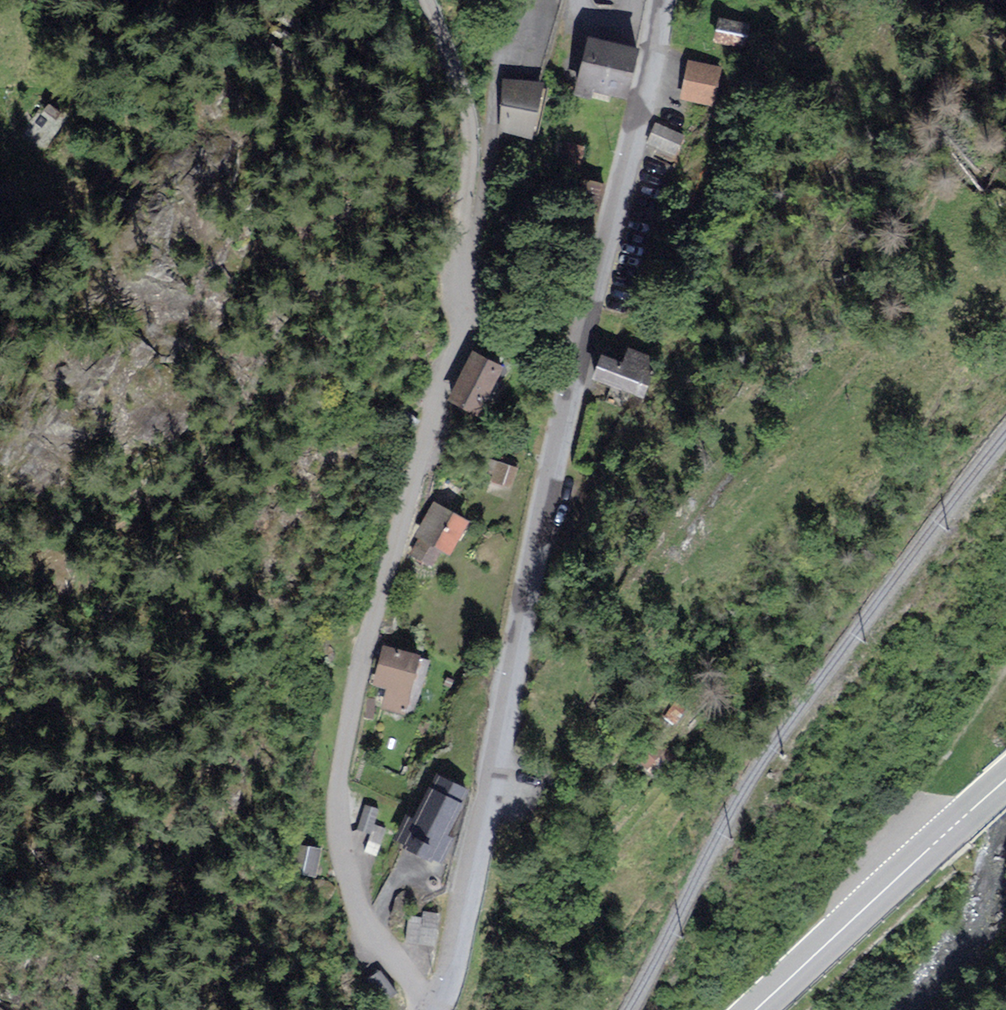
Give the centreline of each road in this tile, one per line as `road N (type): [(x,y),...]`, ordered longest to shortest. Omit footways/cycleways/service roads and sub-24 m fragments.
road 1 (tertiary): [(435,1009),(666,0)]
road 2 (unclassified): [(467,274),(465,312),(345,779),(345,848),(368,929),(430,1009)]
road 3 (secondary): [(755,1009),(1005,776)]
road 4 (unclassified): [(428,0),(469,122),(458,229),(467,274)]
road 5 (residential): [(520,0),(467,274)]

